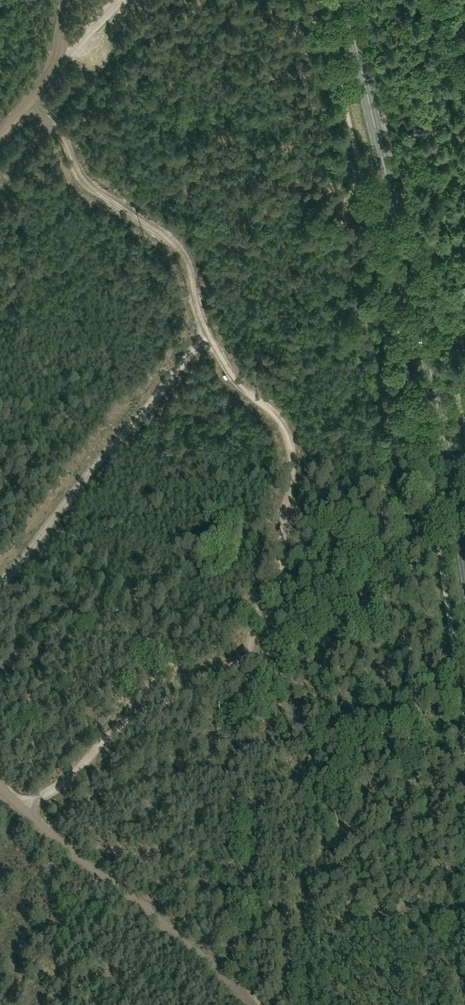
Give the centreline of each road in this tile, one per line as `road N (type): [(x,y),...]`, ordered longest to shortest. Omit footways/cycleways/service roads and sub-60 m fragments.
road 1 (secondary): [(464,560),(435,390),(345,0)]

